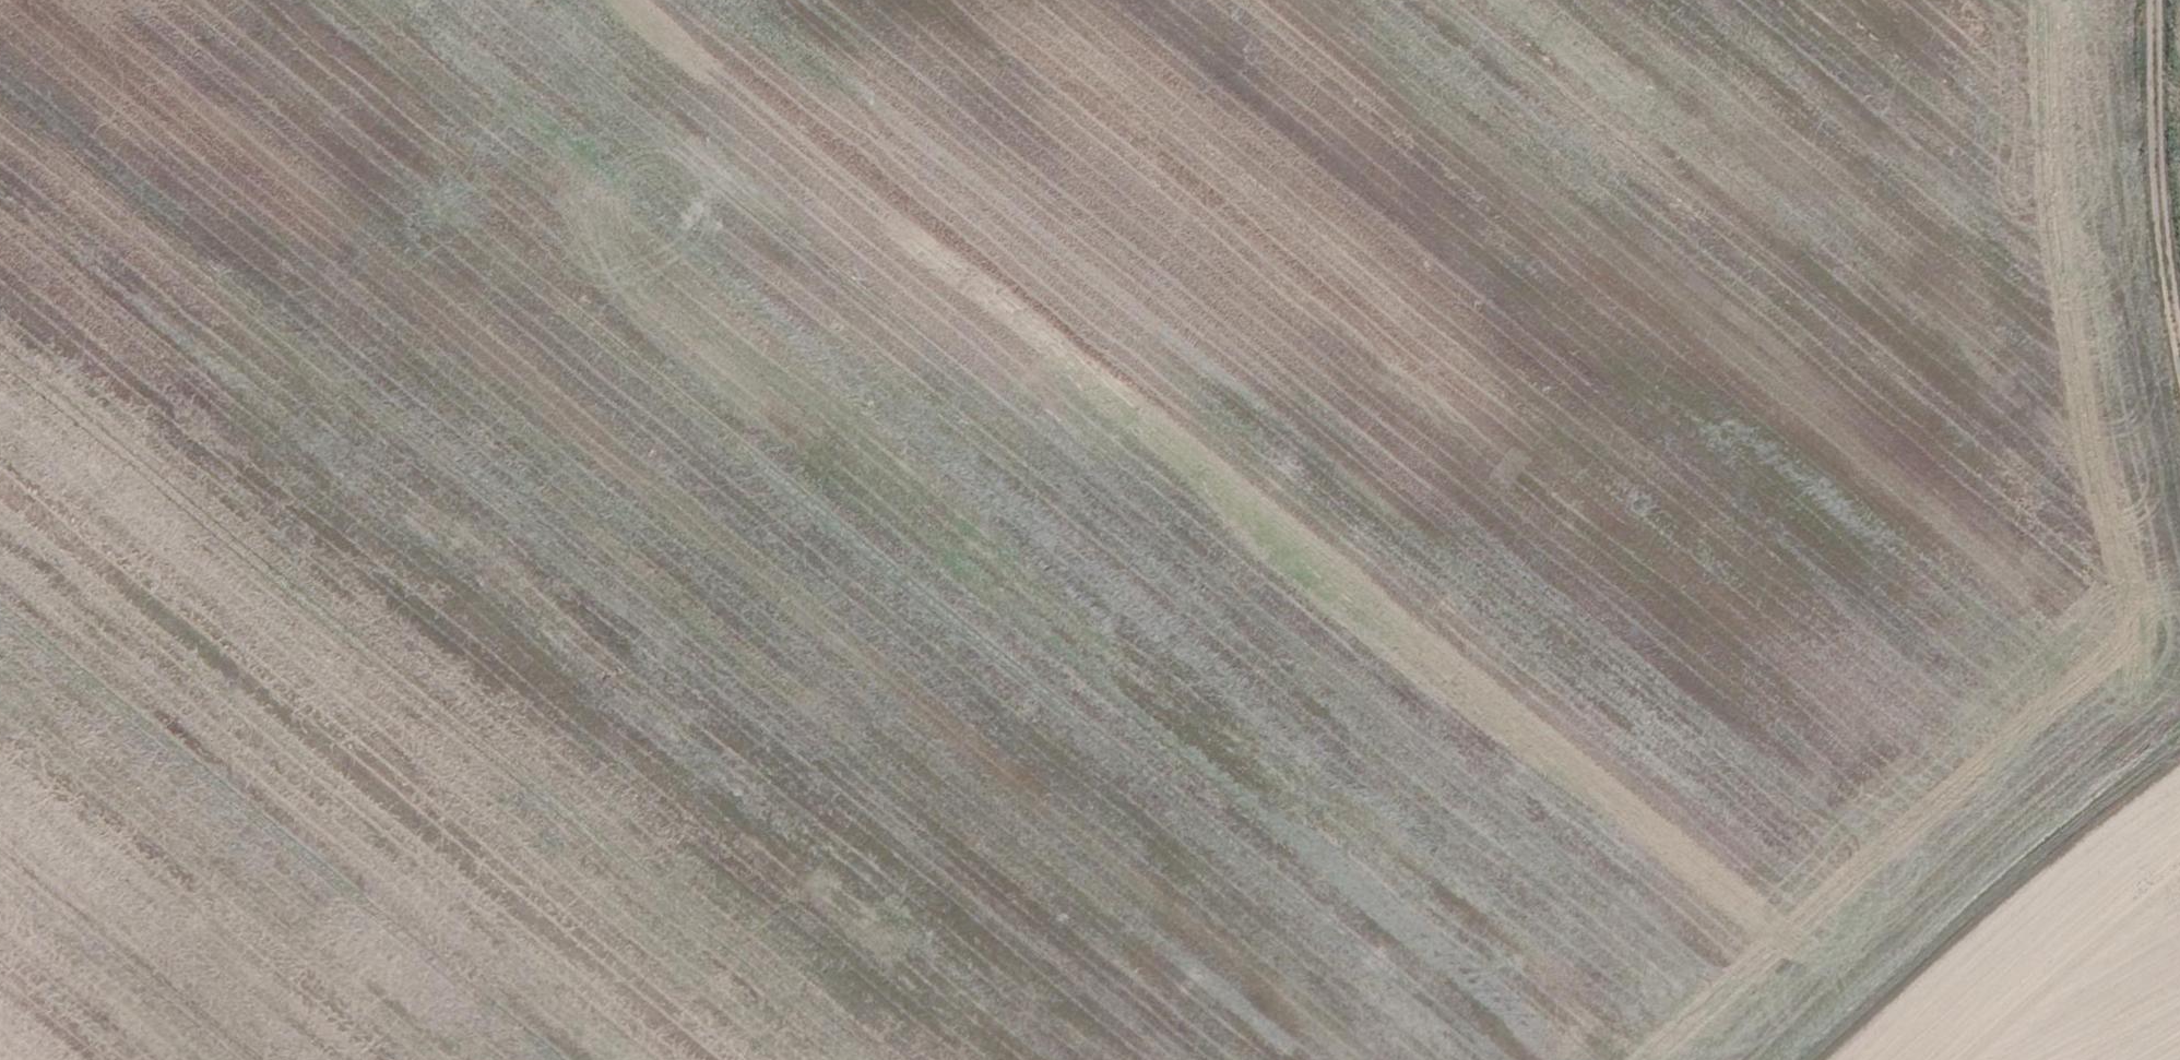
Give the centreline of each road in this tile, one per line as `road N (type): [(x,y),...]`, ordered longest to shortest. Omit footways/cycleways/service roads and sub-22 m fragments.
road 1 (track): [(1805,1059),(1945,935),(2179,752)]
road 2 (track): [(2179,344),(2160,173),(2156,0)]

